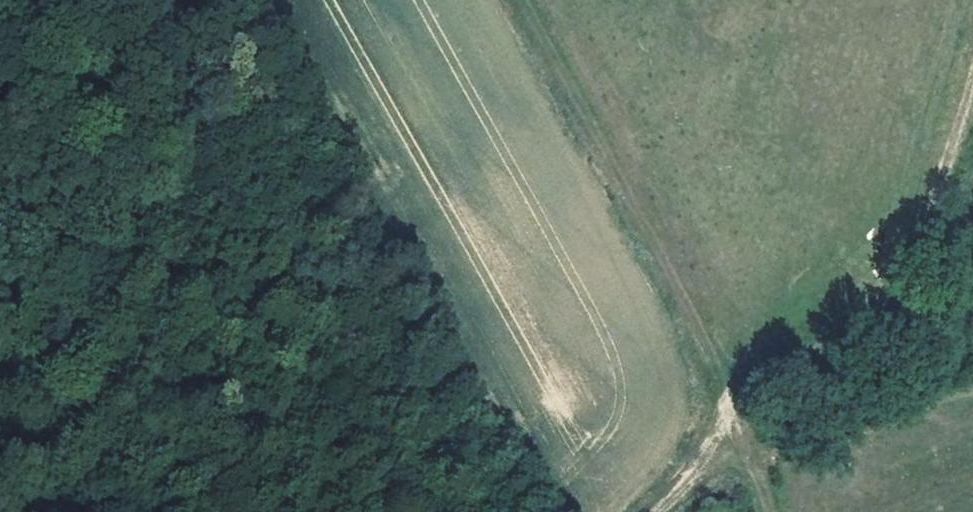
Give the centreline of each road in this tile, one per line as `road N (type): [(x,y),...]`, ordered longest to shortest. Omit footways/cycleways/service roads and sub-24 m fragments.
road 1 (track): [(780,511),(749,395),(535,0)]
road 2 (track): [(972,49),(887,316),(749,395)]

